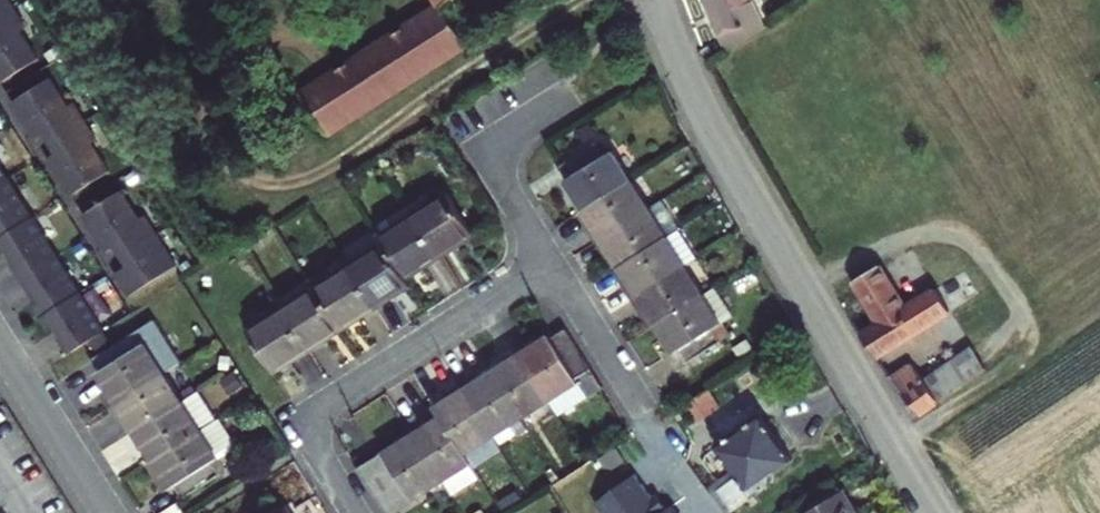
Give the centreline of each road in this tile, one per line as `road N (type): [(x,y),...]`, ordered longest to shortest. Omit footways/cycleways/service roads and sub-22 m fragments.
road 1 (unclassified): [(651,0),(704,119),(934,512)]
road 2 (residential): [(355,512),(320,457),(328,409),(552,266)]
road 3 (residential): [(552,266),(485,153),(567,102)]
road 4 (residential): [(0,344),(106,512)]
road 5 (residential): [(634,399),(552,266)]

